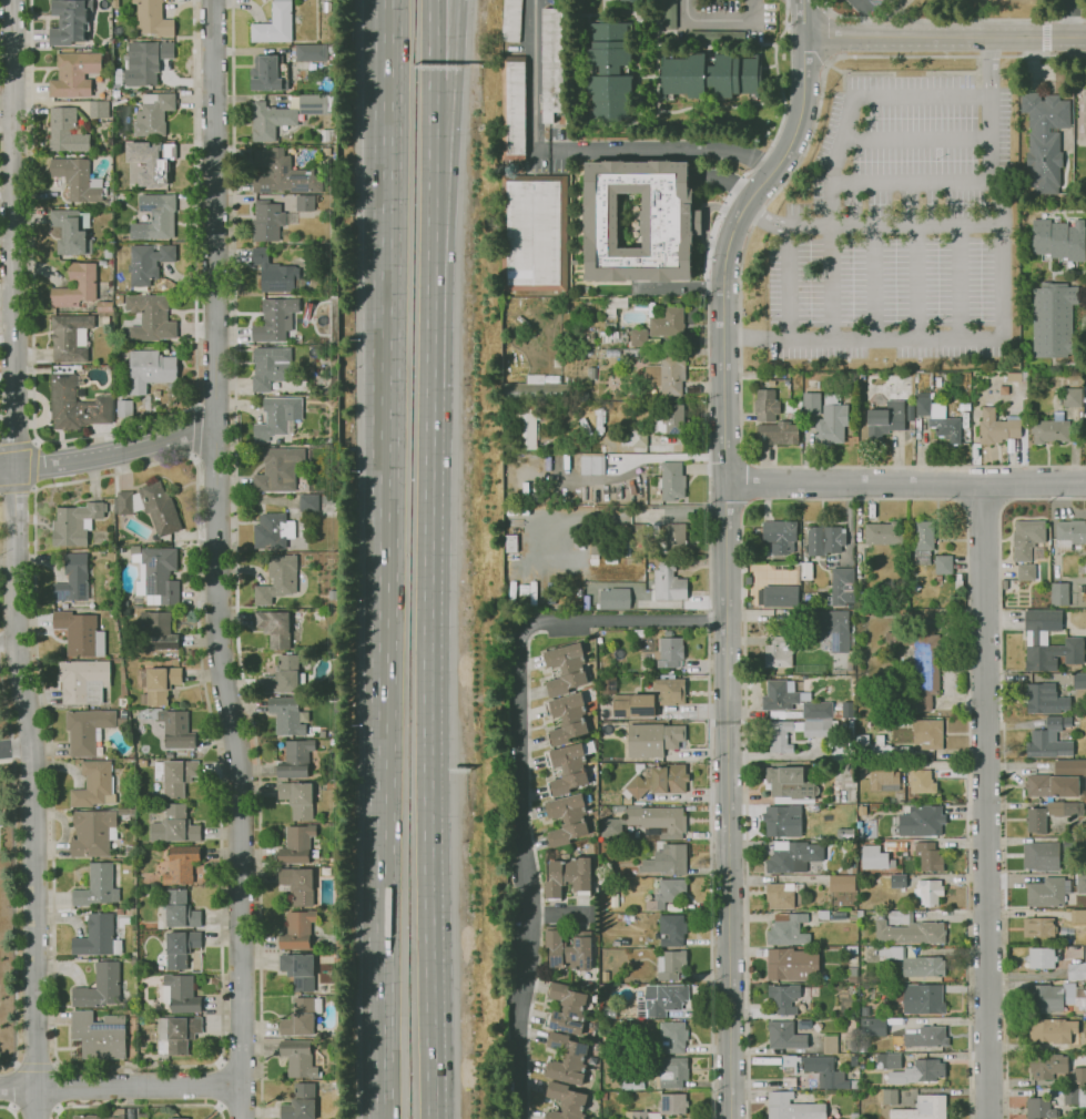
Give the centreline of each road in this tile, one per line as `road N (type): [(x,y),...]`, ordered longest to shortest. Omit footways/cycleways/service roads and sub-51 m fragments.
road 1 (motorway): [(395,0),(385,1118)]
road 2 (residential): [(730,1118),(722,276),(744,207),(796,124),(803,39)]
road 3 (motorway): [(431,1118),(430,386)]
road 4 (residential): [(725,621),(539,622),(519,635),(517,822),(532,924),(516,1019),(516,1118)]
road 5 (residential): [(215,428),(219,632),(235,745),(240,1118)]
road 6 (residential): [(13,471),(17,653),(33,757),(35,1118)]
road 7 (residential): [(982,485),(987,1118)]
road 8 (residential): [(11,0),(13,471)]
road 9 (residential): [(213,0),(215,428)]
road 10 (residential): [(1085,484),(724,485)]
road 11 (tertiary): [(1085,39),(803,39)]
road 12 (motorway): [(430,386),(433,124)]
road 13 (residential): [(215,428),(13,471)]
road 14 (residential): [(240,1088),(34,1090)]
road 15 (motorway): [(433,124),(434,0)]

